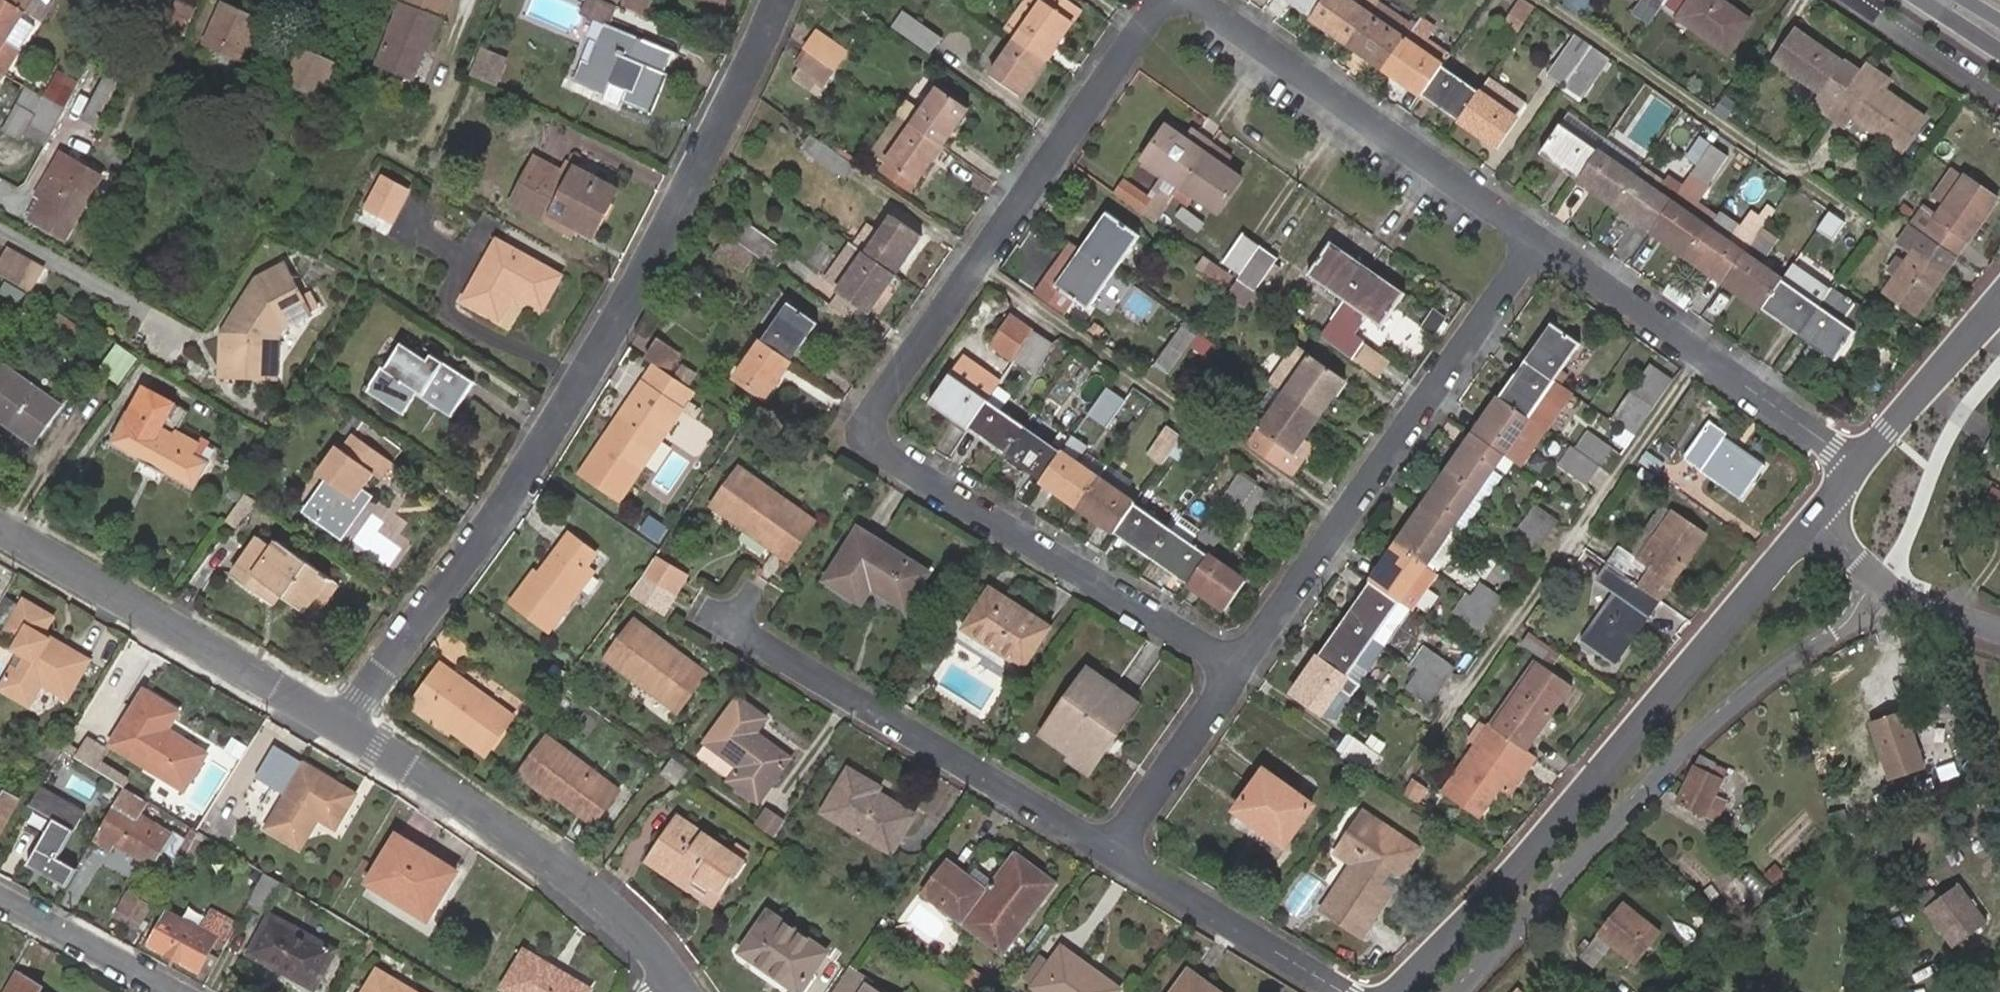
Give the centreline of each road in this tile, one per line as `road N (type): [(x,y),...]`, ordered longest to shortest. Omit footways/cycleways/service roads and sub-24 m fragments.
road 1 (residential): [(1162,0),(859,435),(1241,670)]
road 2 (residential): [(780,0),(669,226),(578,385),(345,726)]
road 3 (tertiary): [(1402,991),(1822,522)]
road 4 (residential): [(1474,991),(1659,787),(1888,583)]
road 5 (residential): [(1241,670),(1539,240)]
road 6 (residential): [(1114,853),(732,622)]
road 7 (residential): [(685,991),(646,940),(568,872),(345,726)]
road 8 (residential): [(1539,240),(1201,0)]
road 9 (residential): [(345,726),(0,525)]
road 10 (residential): [(1866,469),(1539,240)]
road 11 (residential): [(1339,991),(1114,853)]
road 12 (residential): [(1114,853),(1241,670)]
road 13 (tertiary): [(1866,469),(1999,310)]
road 14 (residential): [(0,898),(172,991)]
road 15 (residential): [(1888,583),(1999,633)]

